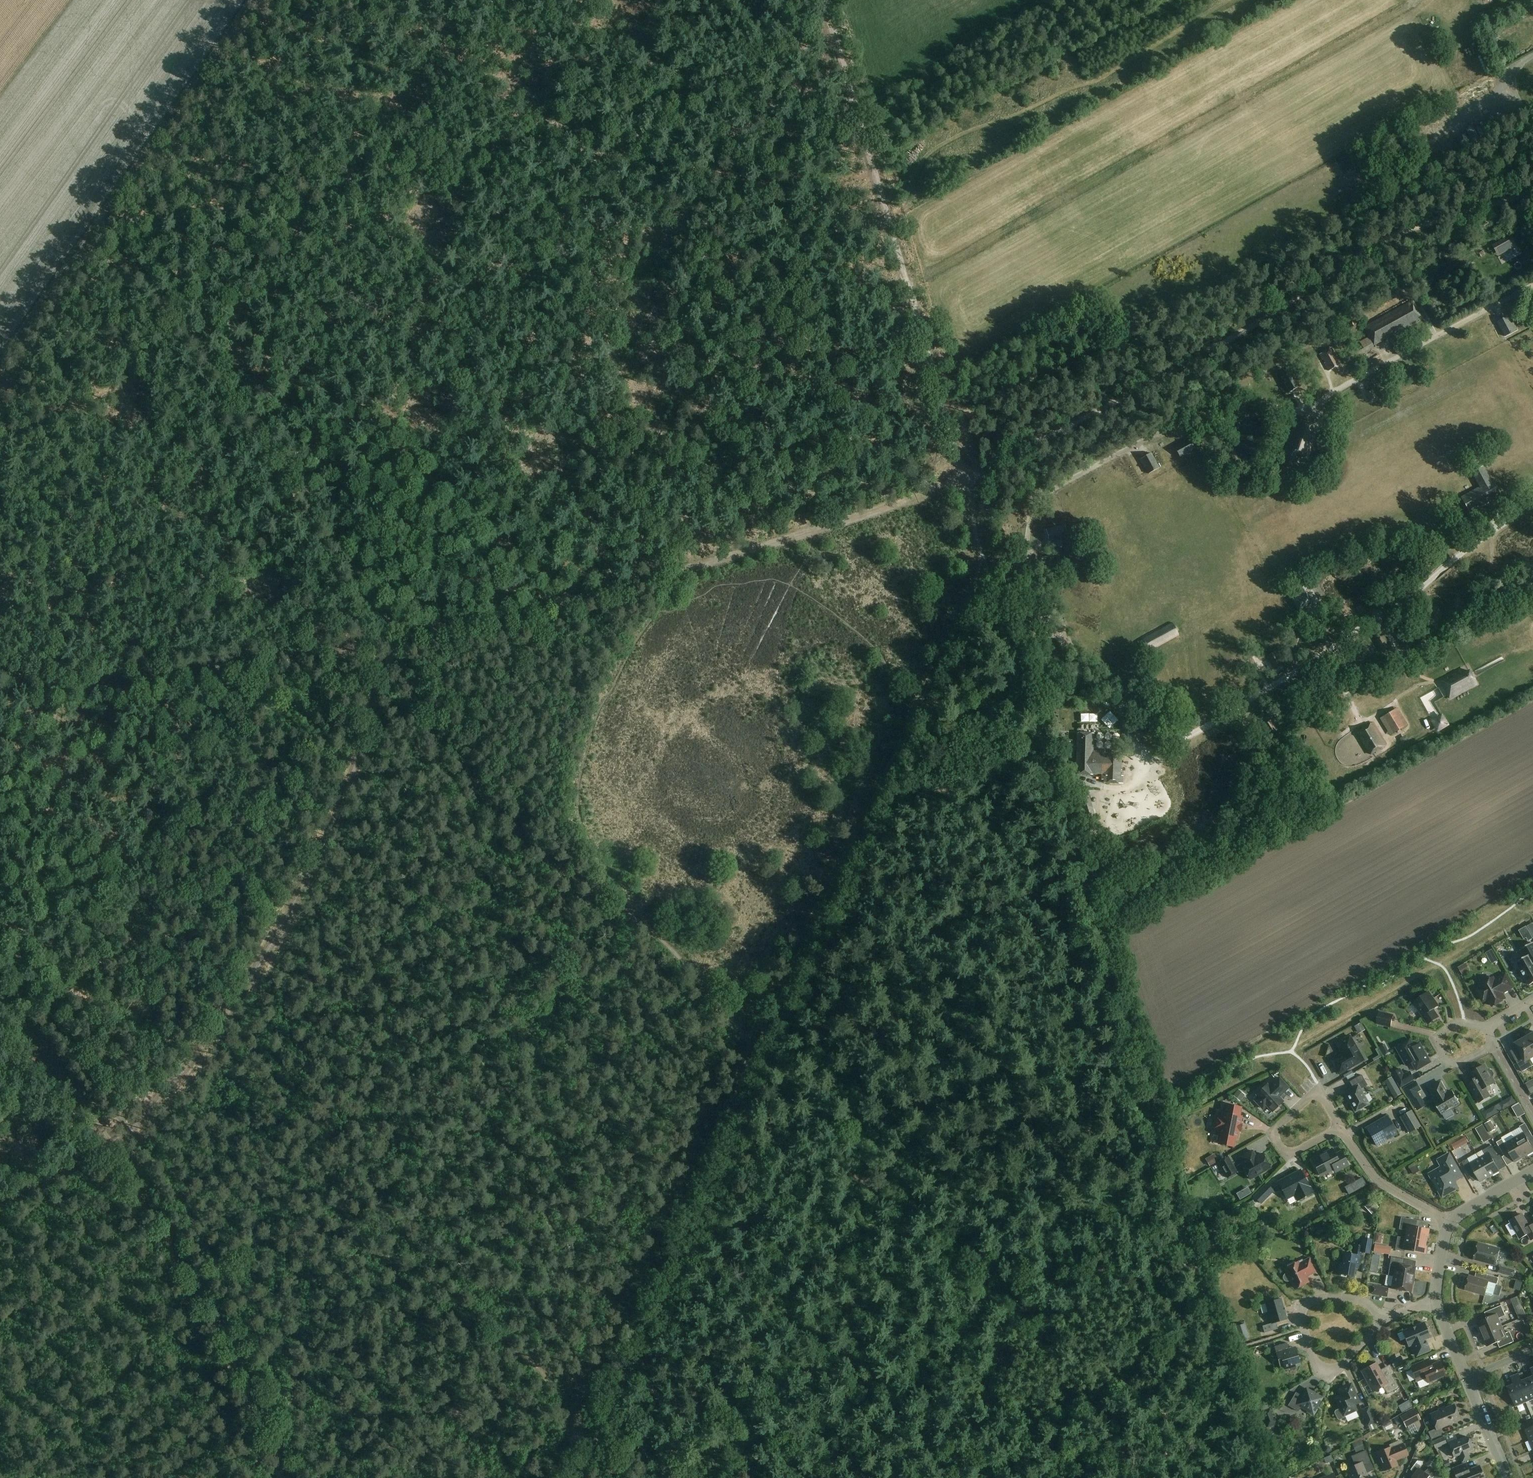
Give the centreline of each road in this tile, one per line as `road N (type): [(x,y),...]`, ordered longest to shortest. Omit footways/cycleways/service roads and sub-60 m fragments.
road 1 (track): [(965,480),(611,589),(286,656),(0,691)]
road 2 (track): [(99,219),(183,218),(436,176),(662,110),(836,43)]
road 3 (track): [(598,1425),(455,1291),(395,1248),(369,1234),(298,1227),(198,1277),(18,1477)]
road 4 (track): [(397,635),(310,881),(240,1007),(127,1126),(0,1190)]
road 5 (track): [(1187,1231),(696,1448),(648,1429),(597,1431)]
road 6 (track): [(1532,191),(1389,237),(1232,336),(965,480)]
road 7 (track): [(292,1477),(198,1277),(107,1135),(0,995)]
road 8 (track): [(759,1044),(661,926),(519,818),(460,743),(397,635)]
road 9 (track): [(1143,1089),(989,564)]
road 10 (track): [(989,564),(759,1044)]
road 11 (track): [(99,219),(267,436),(397,635)]
road 12 (track): [(824,0),(965,480)]
road 13 (track): [(582,1477),(600,1422),(754,1093),(742,1088),(759,1044)]
road 14 (track): [(256,0),(99,219)]
road 15 (unclassified): [(1377,1314),(1364,1299),(1330,1297),(1301,1312),(1314,1359),(1325,1369),(1336,1369),(1376,1332)]
road 16 (track): [(0,360),(99,219)]
road 17 (residential): [(1339,1125),(1319,1088),(1275,1127),(1288,1153),(1311,1142)]
road 18 (residential): [(1450,1223),(1374,1174),(1339,1125)]
road 19 (residential): [(1484,1028),(1448,1026),(1439,1047),(1448,1061),(1462,1060),(1491,1042)]

